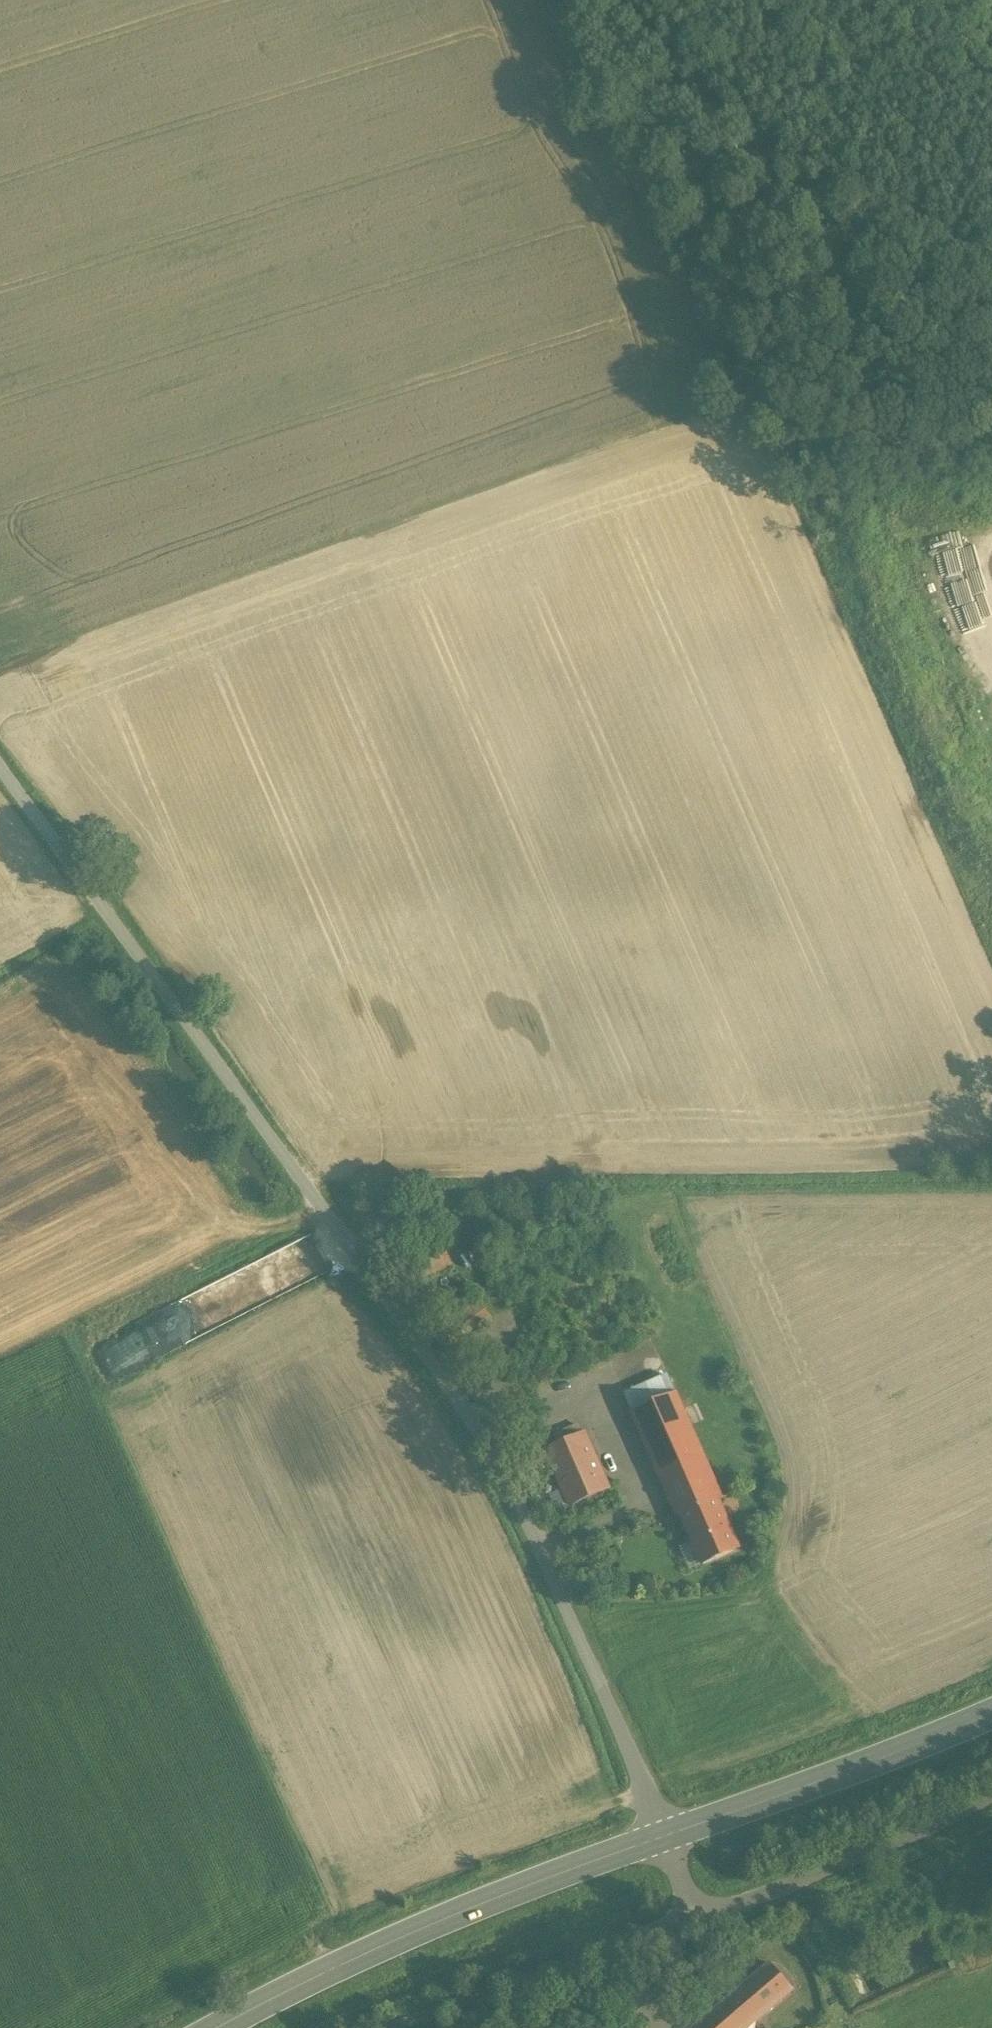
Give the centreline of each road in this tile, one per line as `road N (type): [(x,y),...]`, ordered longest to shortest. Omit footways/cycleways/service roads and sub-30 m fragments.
road 1 (unclassified): [(662,1837),(536,1545),(475,1427),(0,770)]
road 2 (primary): [(662,1837),(483,1902),(215,2027)]
road 3 (primary): [(991,1713),(662,1837)]

